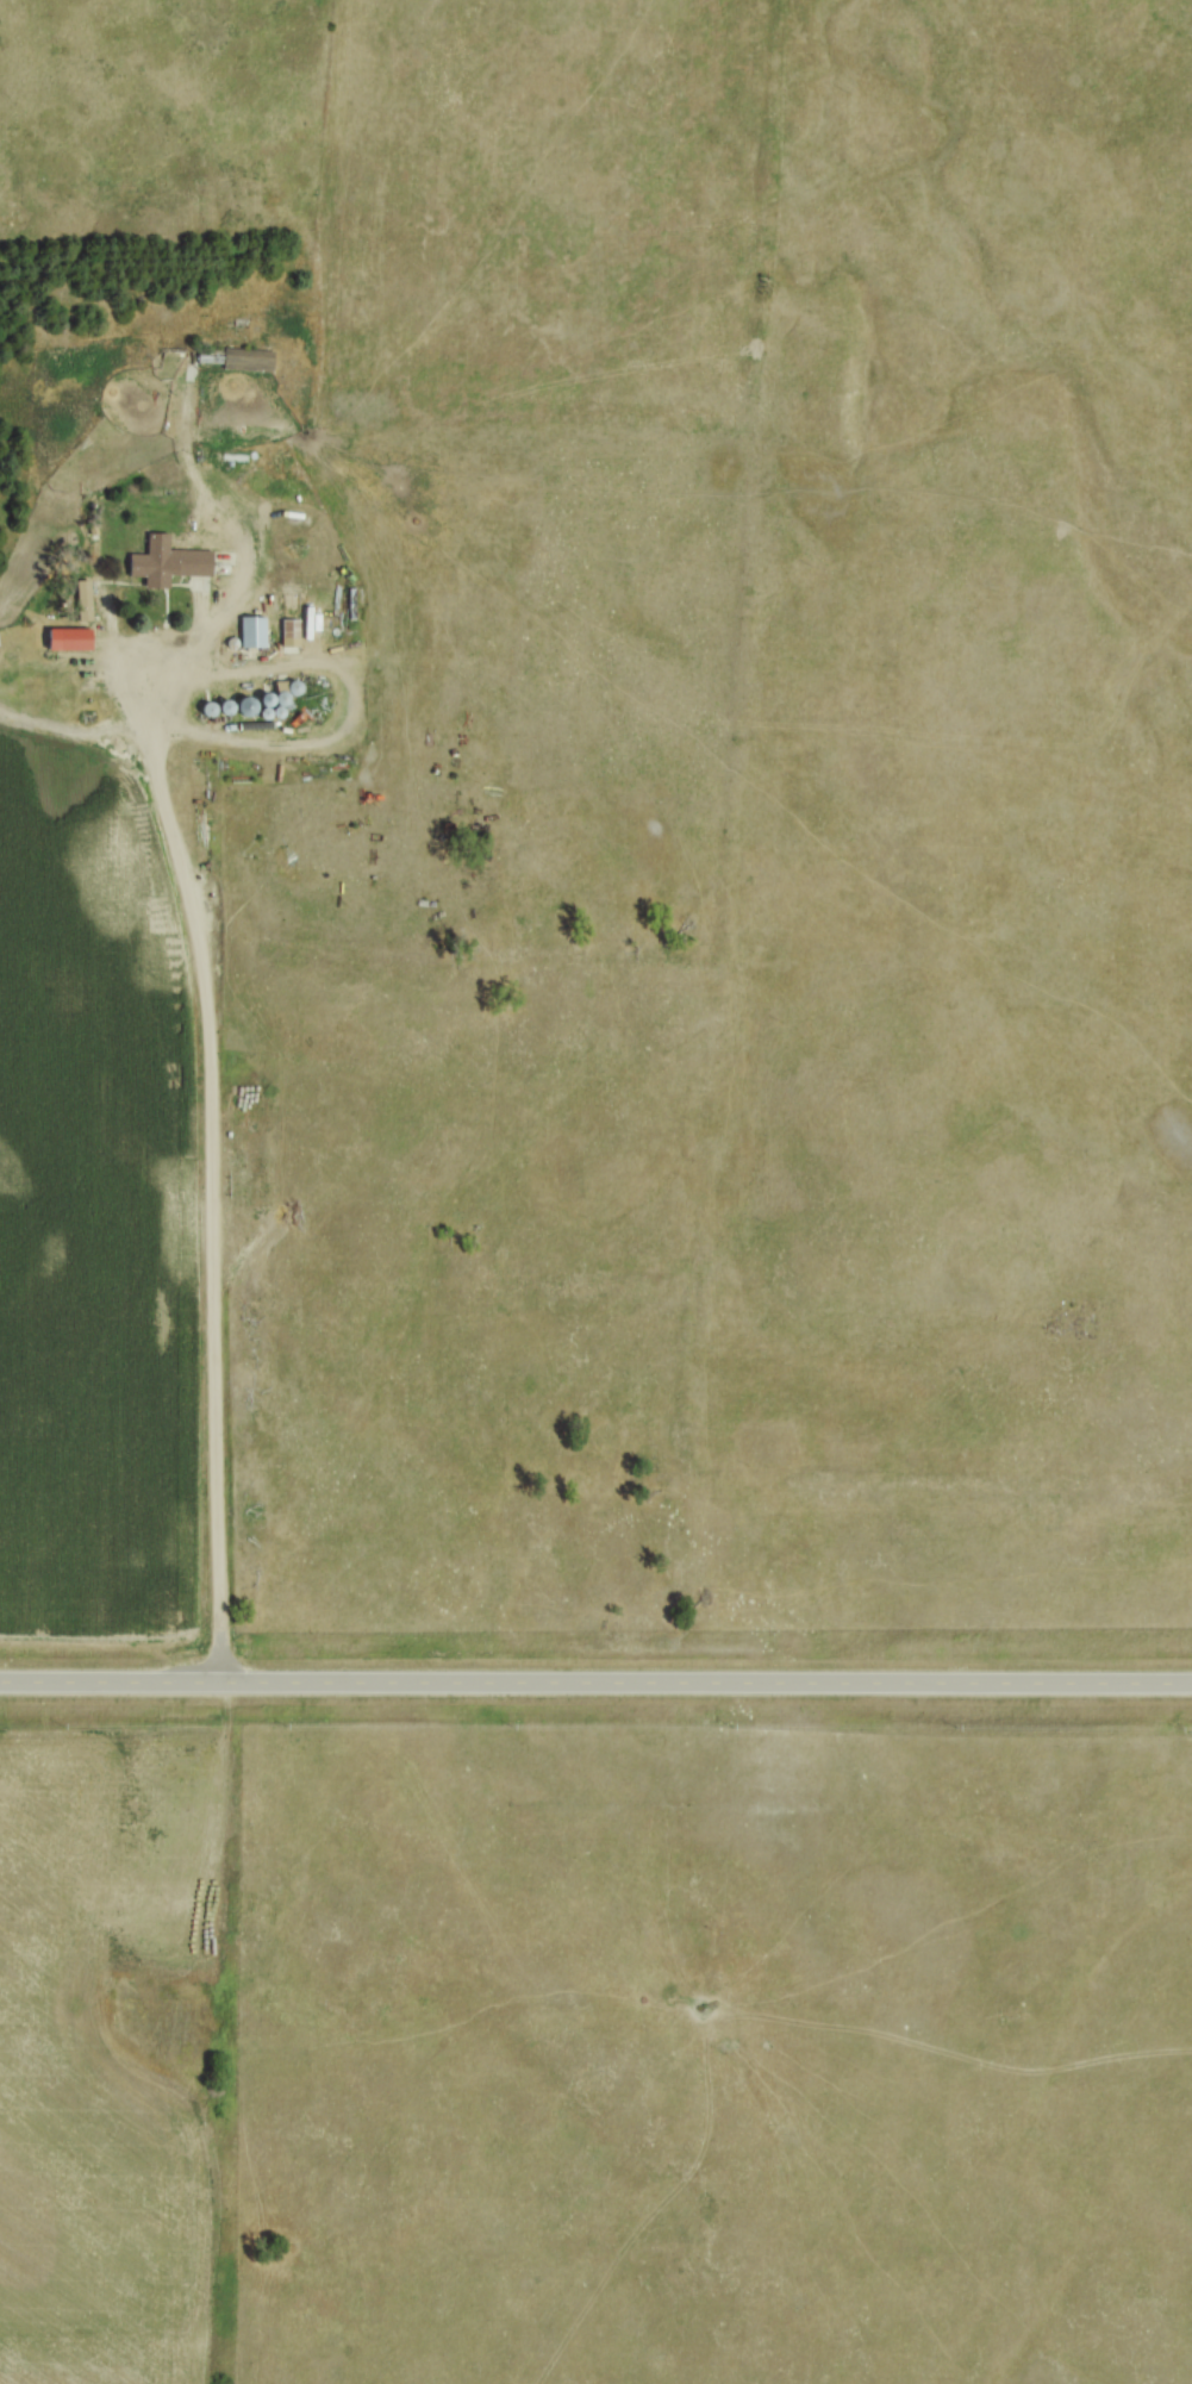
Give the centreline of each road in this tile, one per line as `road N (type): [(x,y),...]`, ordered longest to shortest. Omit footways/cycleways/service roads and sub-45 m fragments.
road 1 (secondary): [(1191,1683),(0,1681)]

